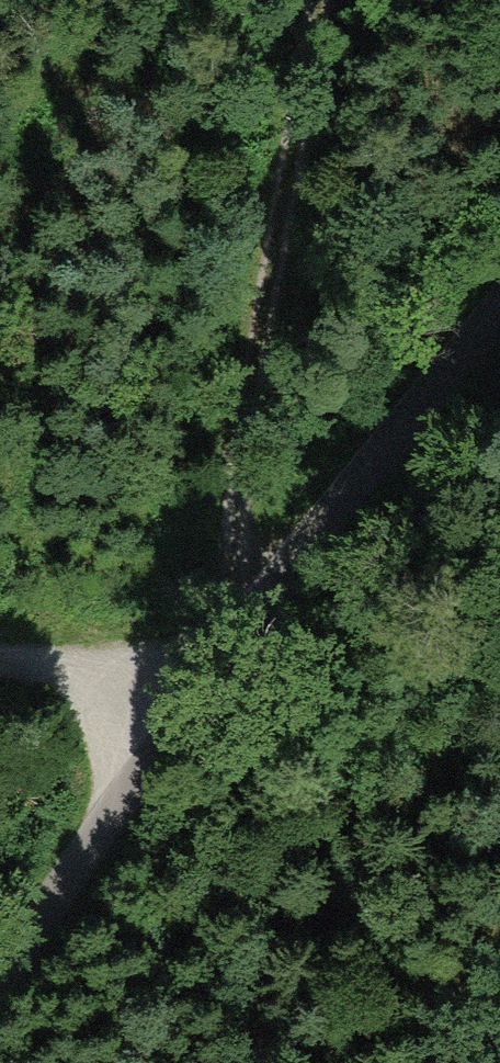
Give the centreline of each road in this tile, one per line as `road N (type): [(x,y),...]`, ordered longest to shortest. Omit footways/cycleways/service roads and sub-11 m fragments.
road 1 (unclassified): [(499,302),(229,630),(0,989)]
road 2 (track): [(318,0),(236,479),(229,630)]
road 3 (track): [(0,668),(28,667),(170,712)]

